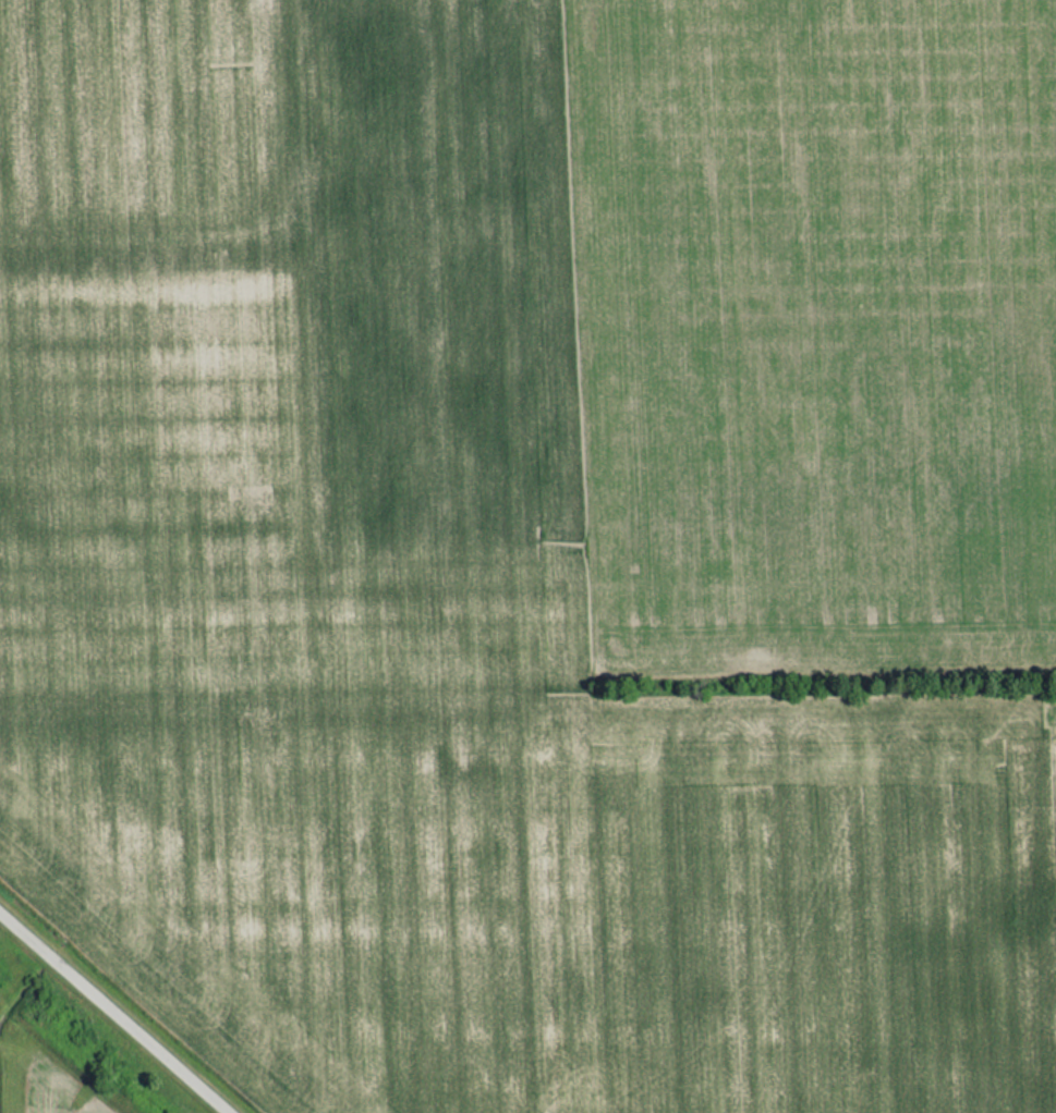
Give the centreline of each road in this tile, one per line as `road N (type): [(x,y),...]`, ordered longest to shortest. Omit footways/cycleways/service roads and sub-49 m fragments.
road 1 (residential): [(228,1112),(0,914)]

